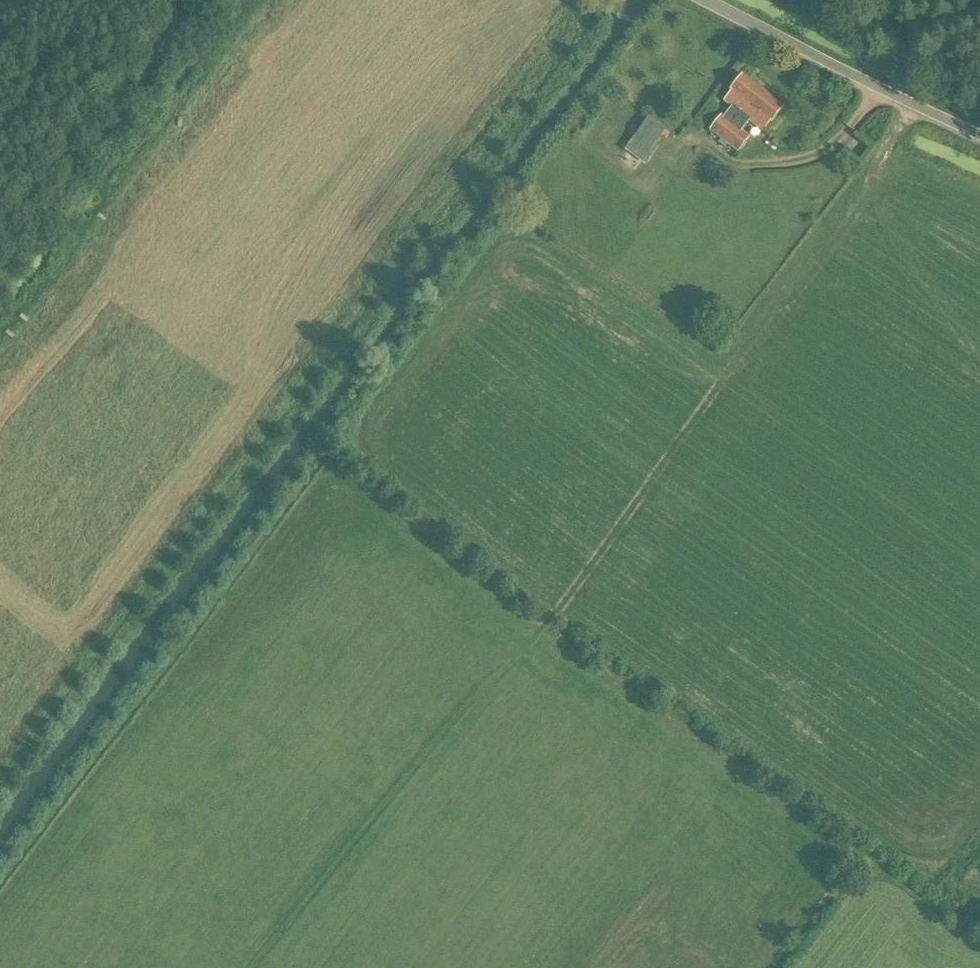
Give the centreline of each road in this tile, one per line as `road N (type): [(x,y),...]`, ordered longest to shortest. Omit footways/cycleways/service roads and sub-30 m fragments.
road 1 (track): [(235,967),(340,862),(553,618),(851,208),(911,104)]
road 2 (track): [(573,0),(0,764)]
road 3 (track): [(159,0),(192,18),(0,263)]
road 4 (unclassified): [(979,134),(706,0)]

